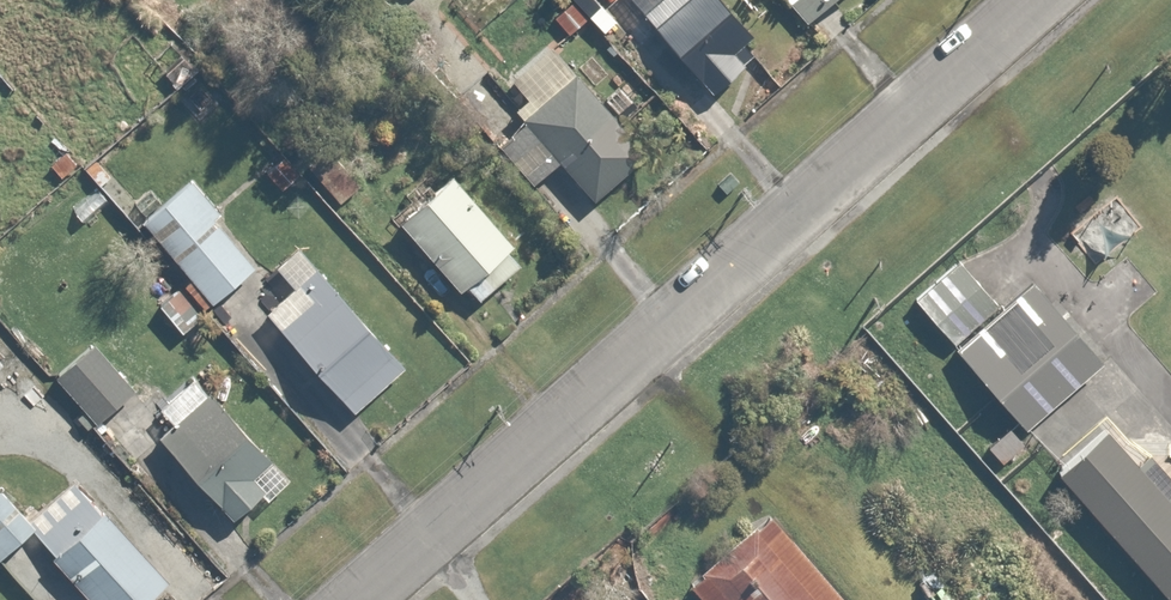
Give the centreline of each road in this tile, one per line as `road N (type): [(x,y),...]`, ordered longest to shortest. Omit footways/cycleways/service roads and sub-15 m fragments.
road 1 (residential): [(353,599),(1035,0)]

